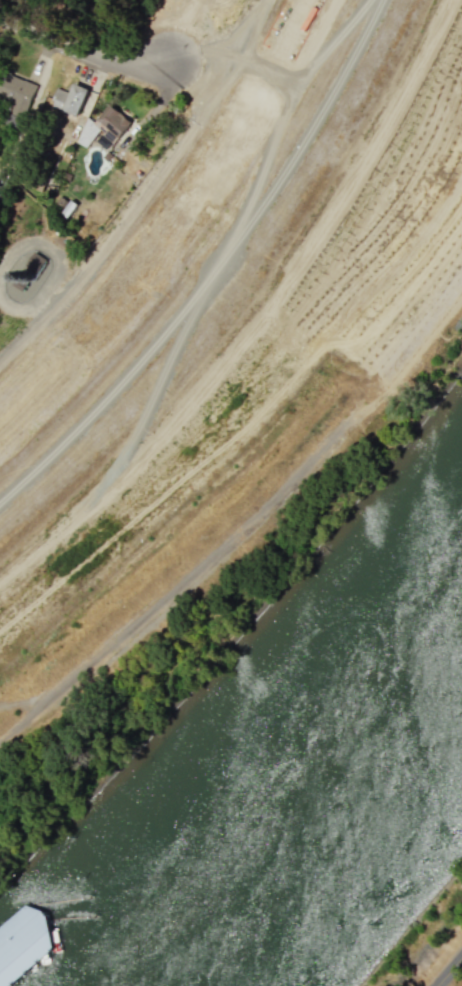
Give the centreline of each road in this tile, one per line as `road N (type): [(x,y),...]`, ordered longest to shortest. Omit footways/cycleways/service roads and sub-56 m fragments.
road 1 (residential): [(326,109),(169,78),(0,16)]
road 2 (residential): [(277,189),(382,0)]

